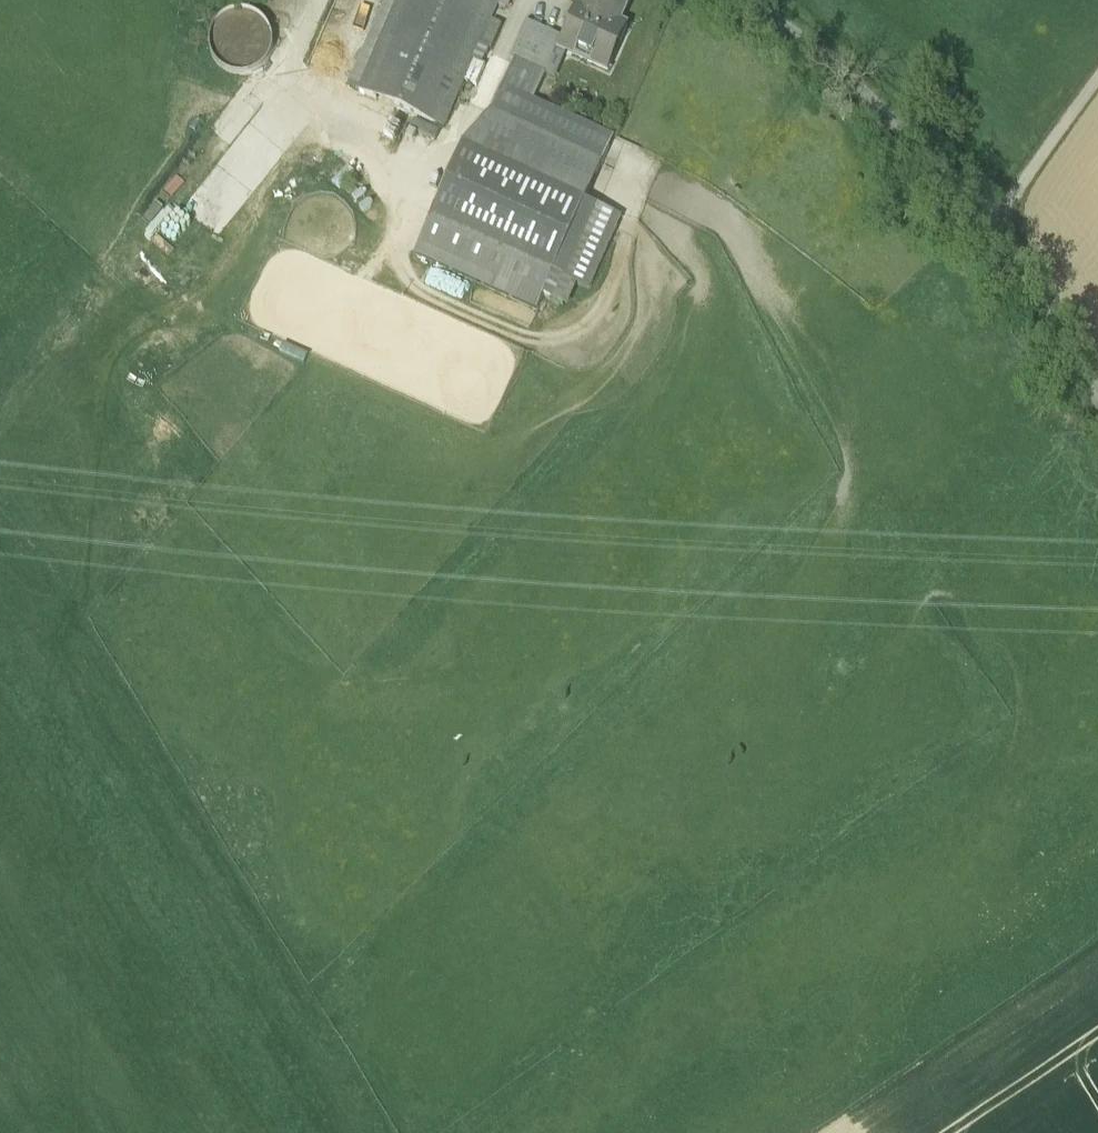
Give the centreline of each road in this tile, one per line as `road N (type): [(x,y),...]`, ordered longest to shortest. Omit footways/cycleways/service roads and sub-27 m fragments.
road 1 (unclassified): [(1097,411),(1007,258),(901,128),(751,0)]
road 2 (track): [(985,229),(1097,80)]

